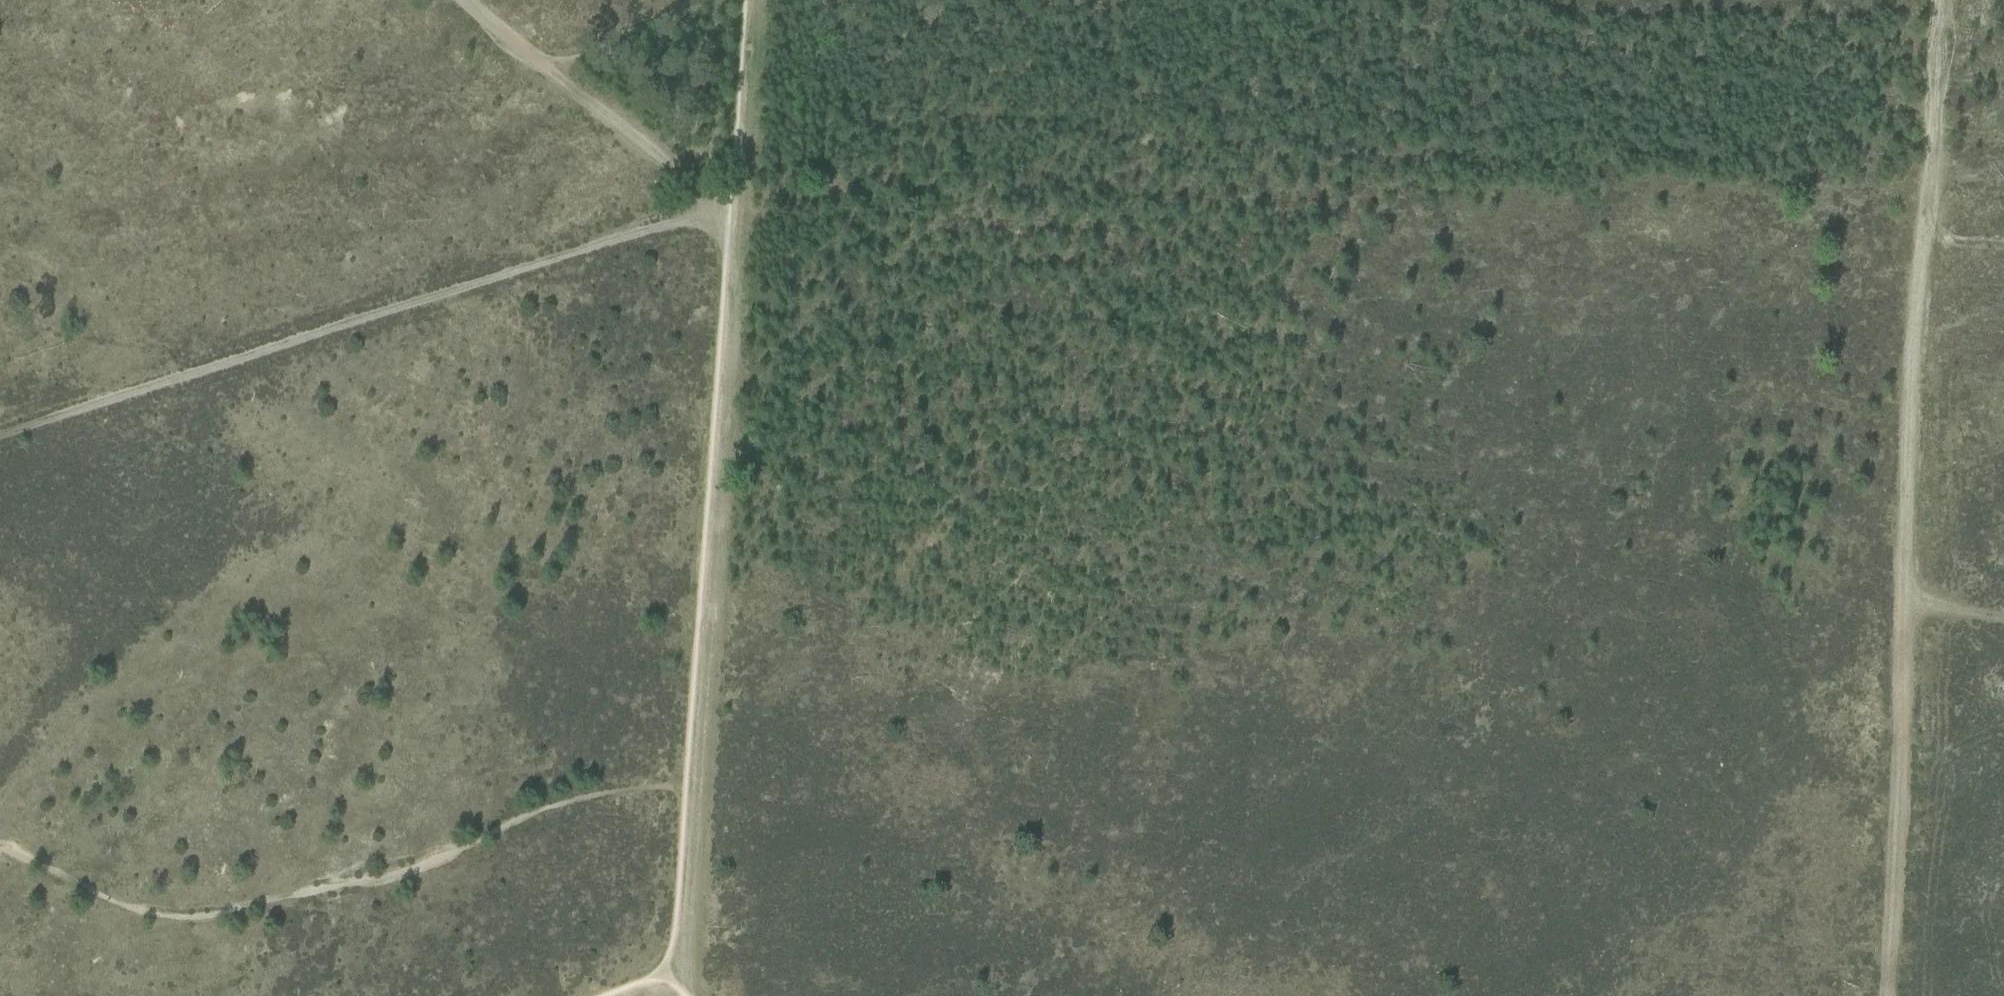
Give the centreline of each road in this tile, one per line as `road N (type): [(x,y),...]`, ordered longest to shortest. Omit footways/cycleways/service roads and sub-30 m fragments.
road 1 (track): [(1938,0),(1878,995)]
road 2 (track): [(738,220),(677,989)]
road 3 (track): [(0,432),(693,217),(728,220)]
road 4 (track): [(541,69),(738,220)]
road 5 (track): [(753,0),(738,220)]

